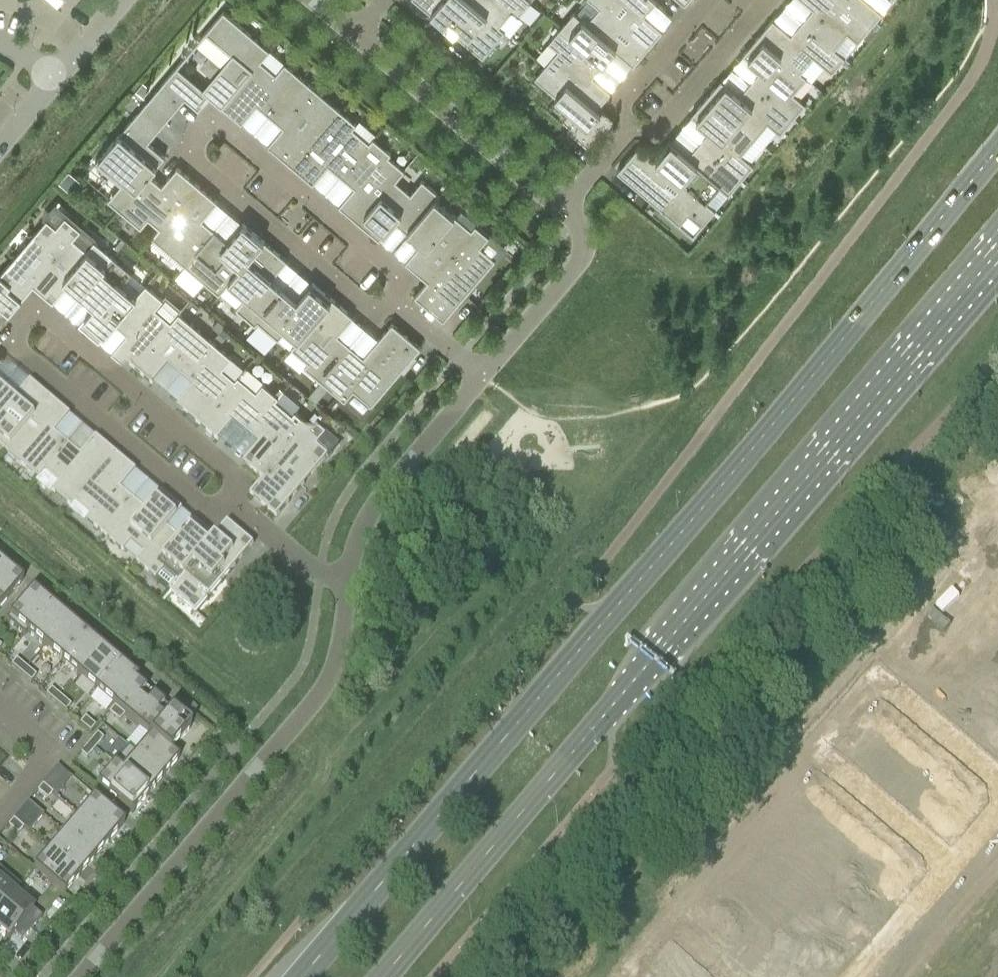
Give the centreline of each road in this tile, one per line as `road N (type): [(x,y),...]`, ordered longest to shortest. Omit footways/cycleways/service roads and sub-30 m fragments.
road 1 (secondary): [(997,150),(302,976)]
road 2 (secondary): [(386,976),(997,253)]
road 3 (residential): [(227,501),(200,508),(17,352),(13,331),(25,316),(44,317),(233,476)]
road 4 (residential): [(392,298),(364,308),(186,153),(189,138),(209,121),(220,127),(399,278)]
road 5 (residential): [(347,583),(319,697),(79,976)]
road 6 (residential): [(947,871),(812,757),(882,675),(997,774)]
road 7 (residential): [(345,41),(552,217)]
road 8 (residential): [(482,375),(376,505),(347,583)]
road 9 (residential): [(552,217),(611,255),(482,375)]
road 10 (residential): [(771,0),(647,138)]
road 11 (residential): [(747,976),(675,916),(624,976)]
road 12 (residential): [(633,126),(614,109),(711,0)]
road 13 (residential): [(0,709),(52,754),(0,816)]
road 14 (residential): [(227,501),(303,566),(347,583)]
road 15 (residential): [(857,976),(947,871)]
road 16 (residential): [(552,217),(633,126)]

